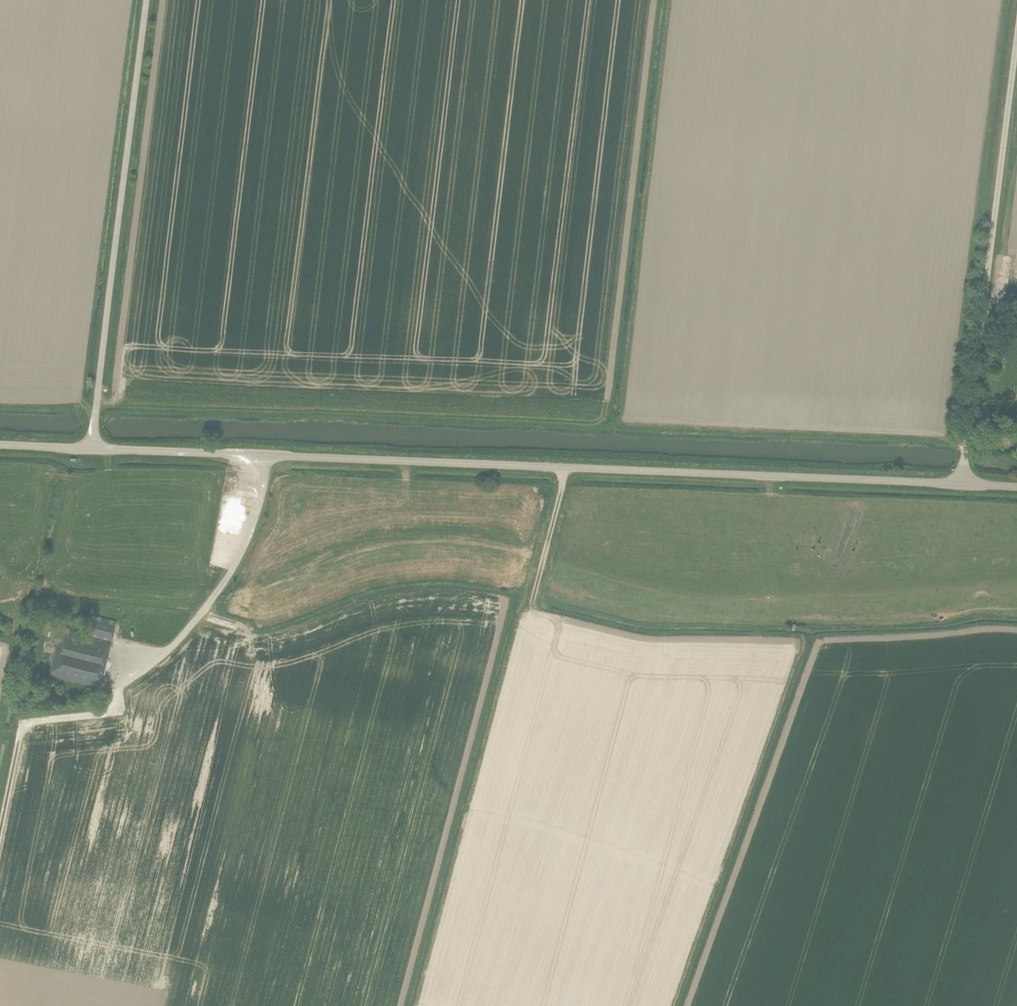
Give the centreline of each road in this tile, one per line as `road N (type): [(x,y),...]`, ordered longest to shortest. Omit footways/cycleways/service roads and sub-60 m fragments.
road 1 (unclassified): [(1016,487),(0,445)]
road 2 (track): [(118,686),(120,710),(23,722),(0,835)]

